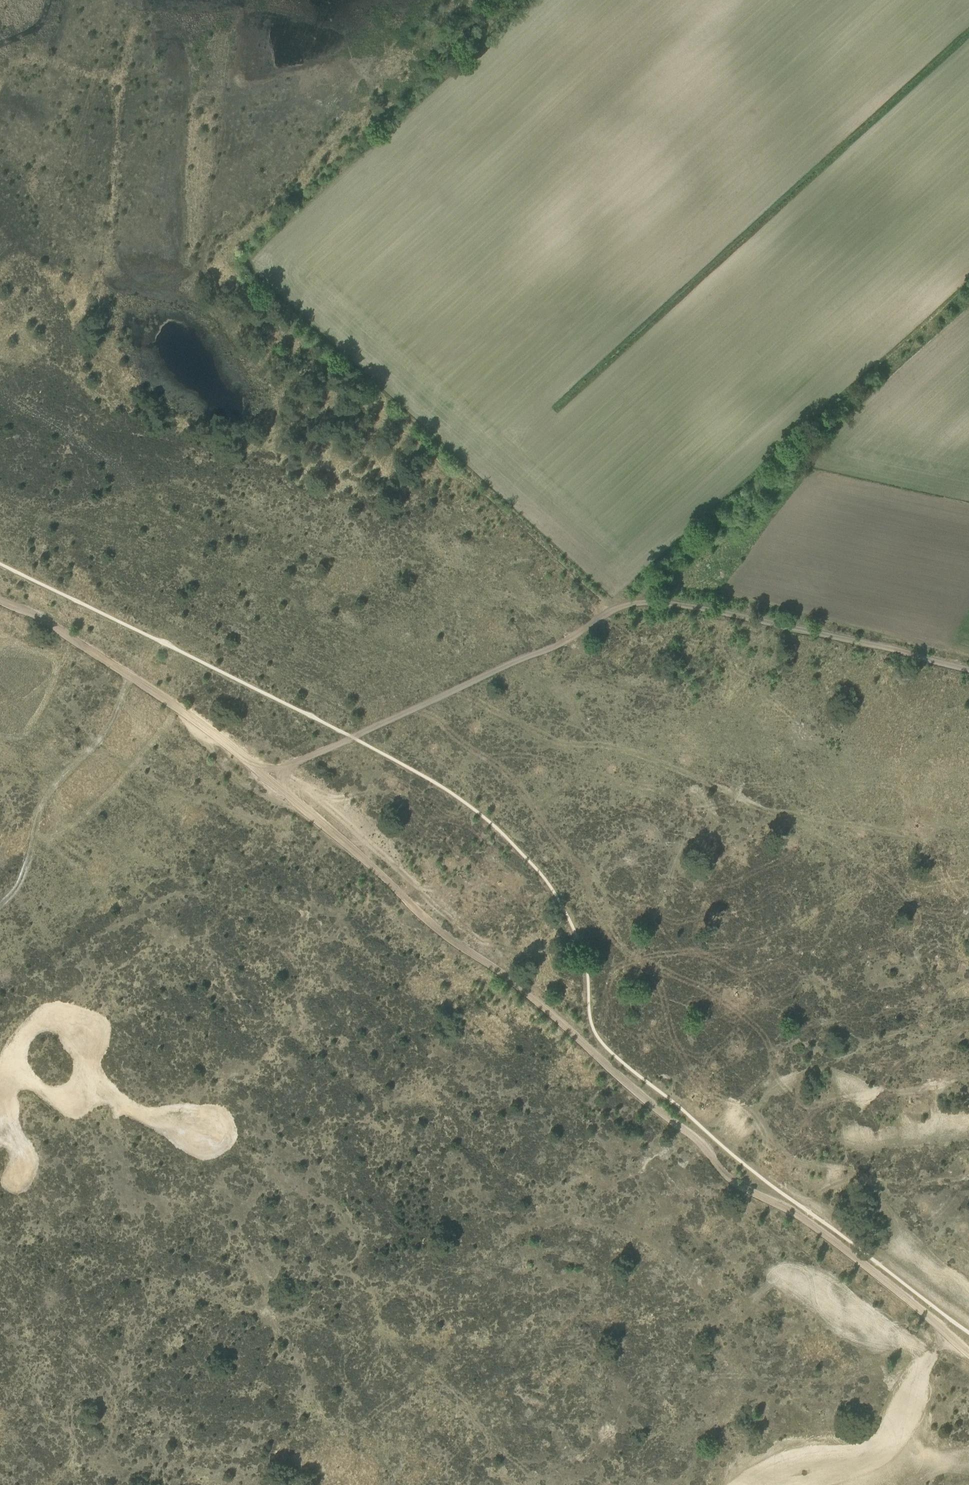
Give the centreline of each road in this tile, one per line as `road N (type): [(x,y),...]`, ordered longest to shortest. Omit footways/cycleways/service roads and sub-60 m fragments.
road 1 (track): [(968,1352),(900,1291),(730,1181),(581,1039),(209,746),(143,682),(0,602)]
road 2 (track): [(256,781),(572,641),(616,609),(649,601),(968,671)]

